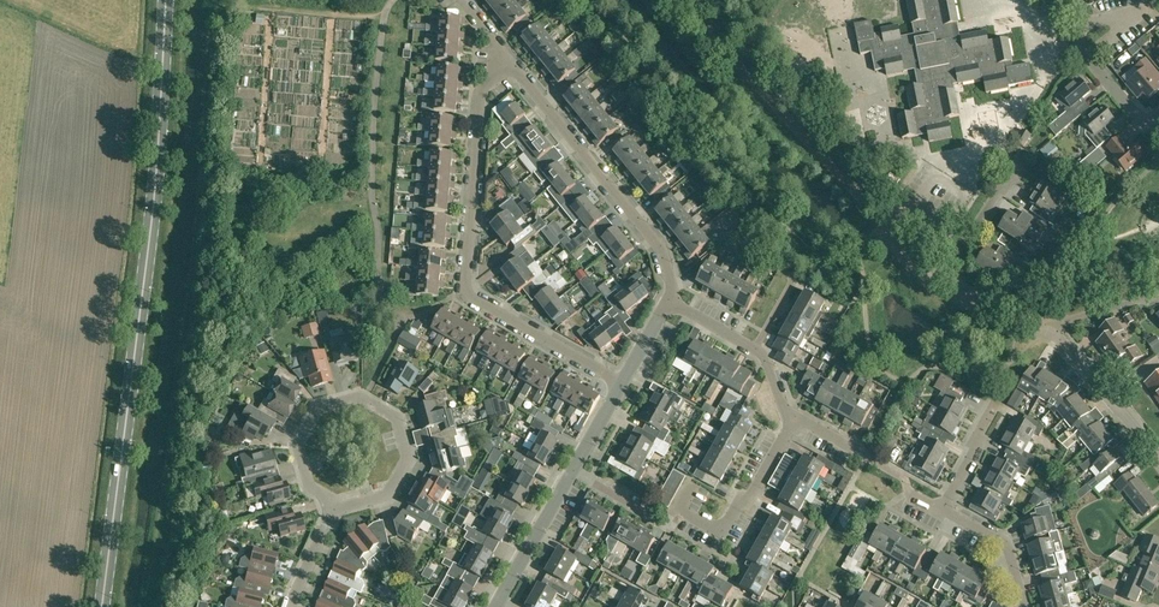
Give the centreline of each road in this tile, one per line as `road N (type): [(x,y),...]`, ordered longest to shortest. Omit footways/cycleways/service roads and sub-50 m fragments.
road 1 (secondary): [(100,606),(158,151),(168,1)]
road 2 (residential): [(623,382),(466,293),(483,102),(517,67)]
road 3 (residential): [(672,296),(655,243),(517,67)]
road 4 (residential): [(336,509),(390,497),(409,456),(396,414),(358,396),(319,409)]
road 5 (residential): [(676,508),(727,533),(794,417)]
road 6 (residential): [(1158,459),(1045,328)]
road 7 (residential): [(1158,113),(1145,124),(1085,53),(1080,0)]
road 8 (residential): [(496,606),(573,471)]
road 9 (residential): [(941,281),(1015,169)]
road 10 (residential): [(1026,606),(1008,549),(944,512)]
road 11 (residential): [(573,471),(667,523),(676,508)]
road 12 (residential): [(319,409),(297,447),(308,487),(336,509)]
road 13 (residential): [(941,281),(859,193)]

